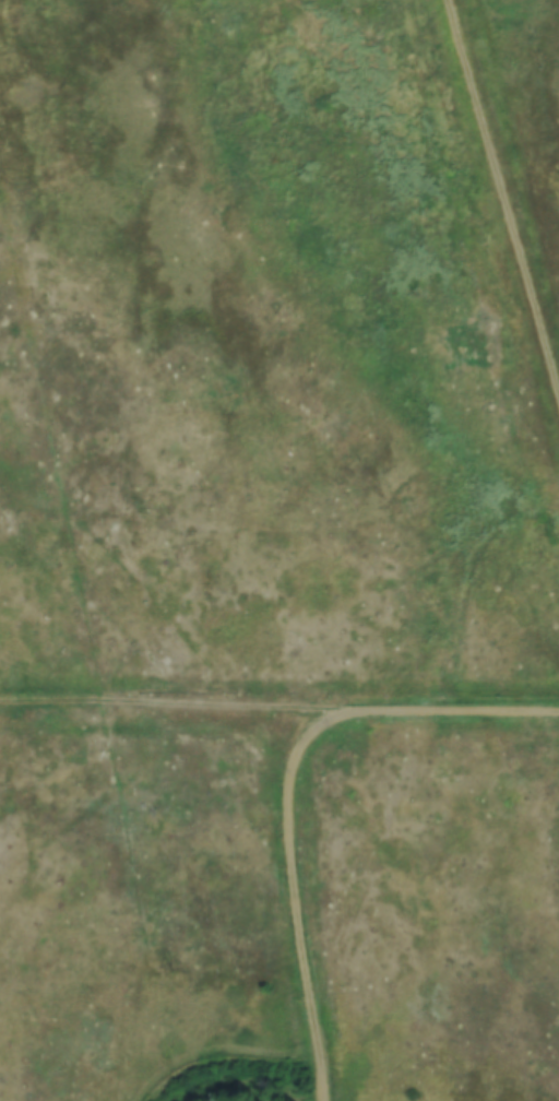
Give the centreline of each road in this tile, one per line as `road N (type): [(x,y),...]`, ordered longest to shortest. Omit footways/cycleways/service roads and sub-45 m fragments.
road 1 (track): [(355,710),(0,703)]

